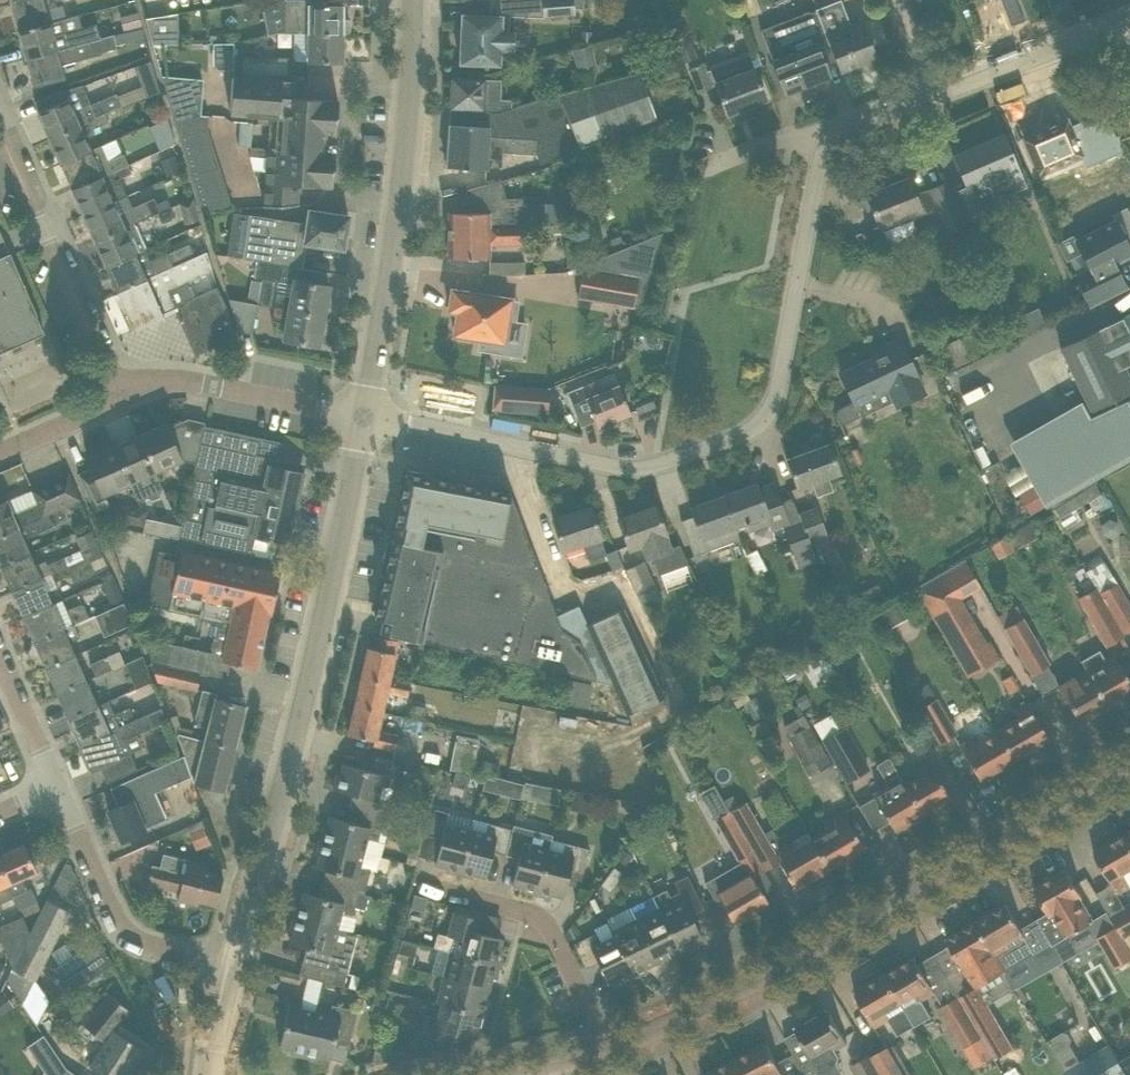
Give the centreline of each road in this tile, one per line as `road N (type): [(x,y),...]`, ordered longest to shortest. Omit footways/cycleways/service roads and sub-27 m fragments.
road 1 (residential): [(363,415),(631,469),(745,434),(768,417),(775,398),(827,143)]
road 2 (residential): [(608,1047),(707,1004),(1129,761)]
road 3 (residential): [(230,965),(363,415)]
road 4 (residential): [(363,415),(396,217),(410,0)]
road 5 (residential): [(827,143),(853,126),(1129,21)]
road 6 (residential): [(0,129),(120,398)]
road 7 (residential): [(608,1047),(543,919),(416,881)]
road 8 (residential): [(230,965),(142,945),(123,930),(53,785)]
road 9 (residential): [(363,415),(192,381),(166,380),(120,398)]
road 10 (residential): [(53,785),(0,662)]
road 11 (residential): [(120,398),(0,452)]
road 12 (residential): [(488,1074),(608,1047)]

